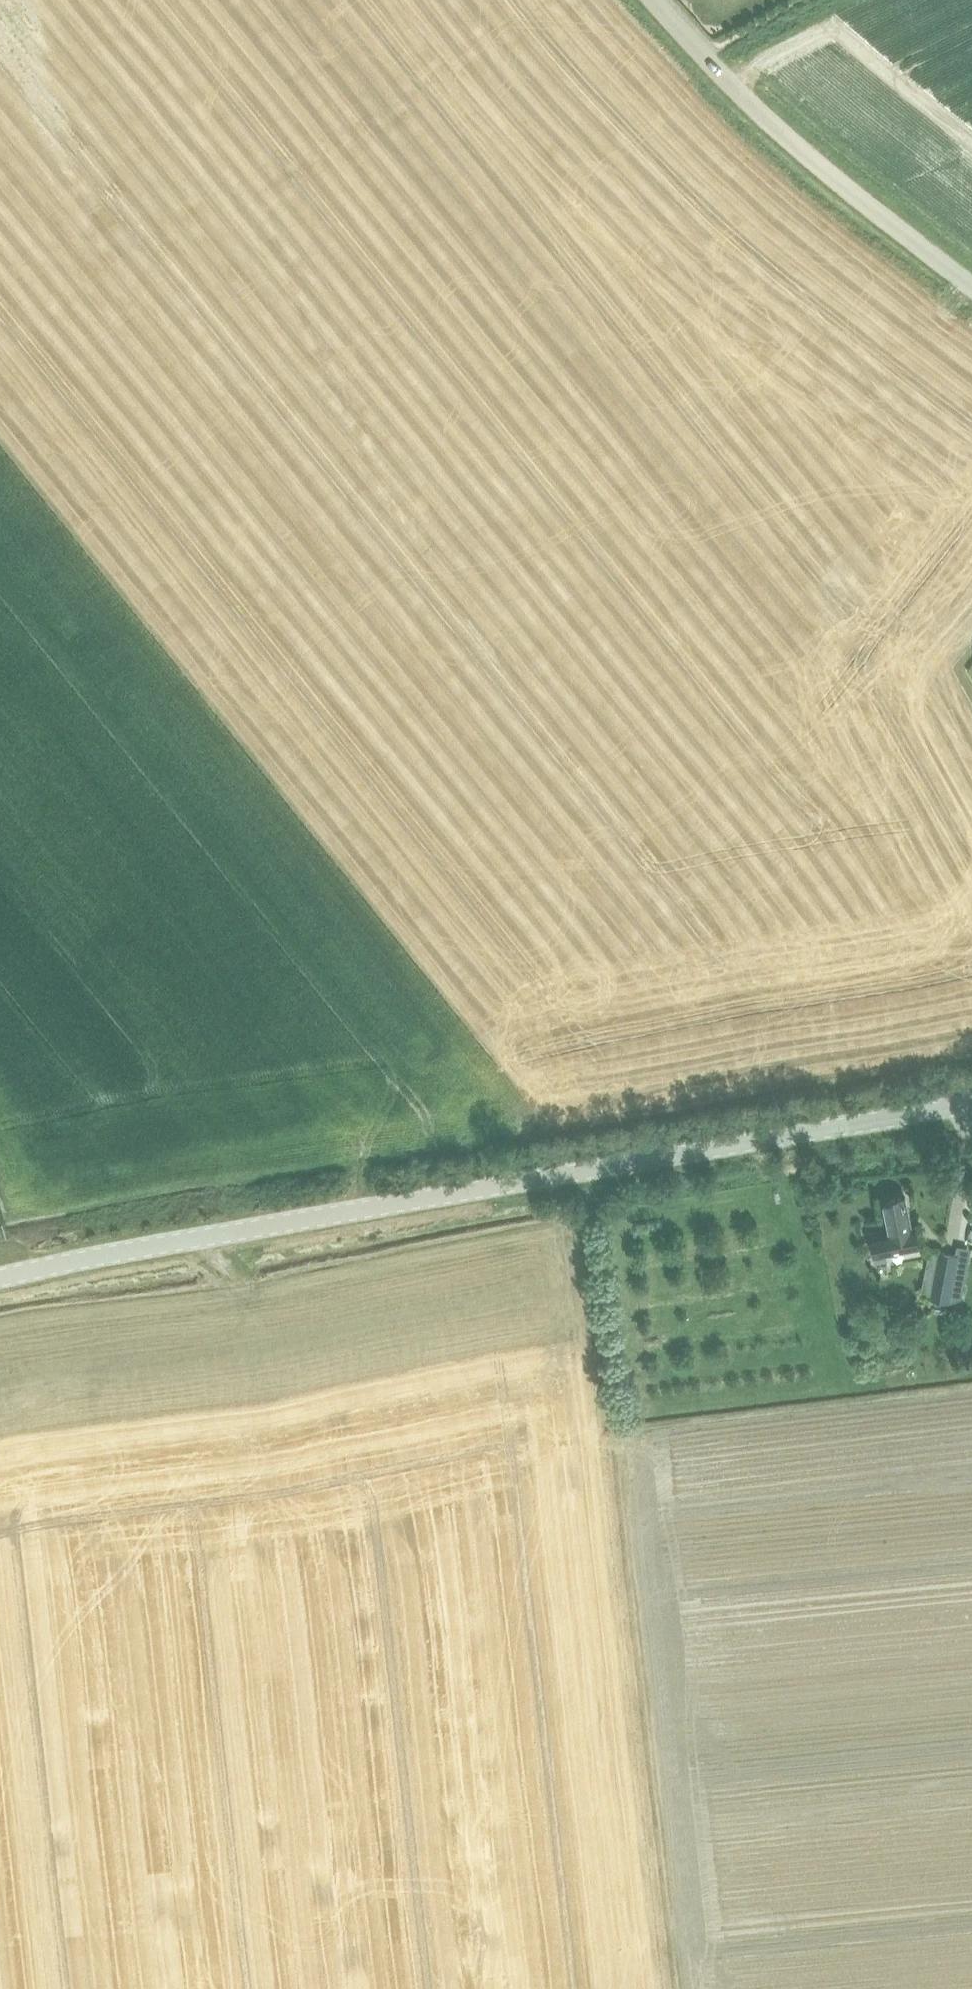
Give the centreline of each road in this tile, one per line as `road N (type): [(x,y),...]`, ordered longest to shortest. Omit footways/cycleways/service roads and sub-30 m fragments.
road 1 (tertiary): [(0,1280),(971,1104)]
road 2 (tertiary): [(971,286),(802,143),(661,0)]

